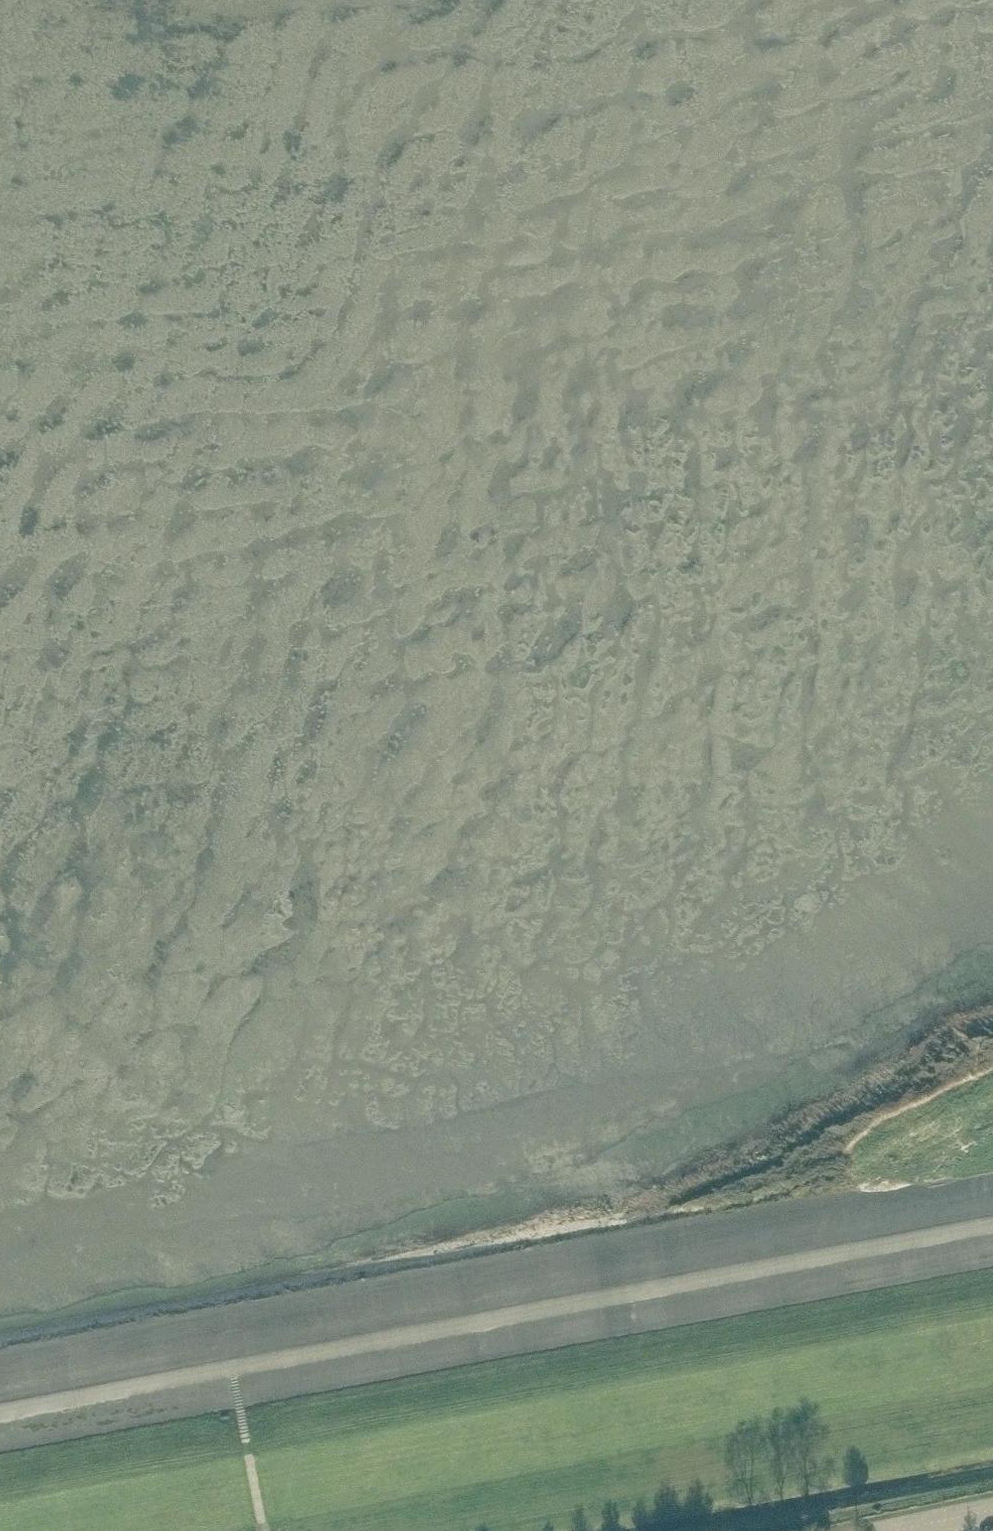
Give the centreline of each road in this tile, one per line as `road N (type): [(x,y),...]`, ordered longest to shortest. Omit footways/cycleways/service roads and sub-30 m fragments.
road 1 (tertiary): [(866,1530),(992,1505)]

